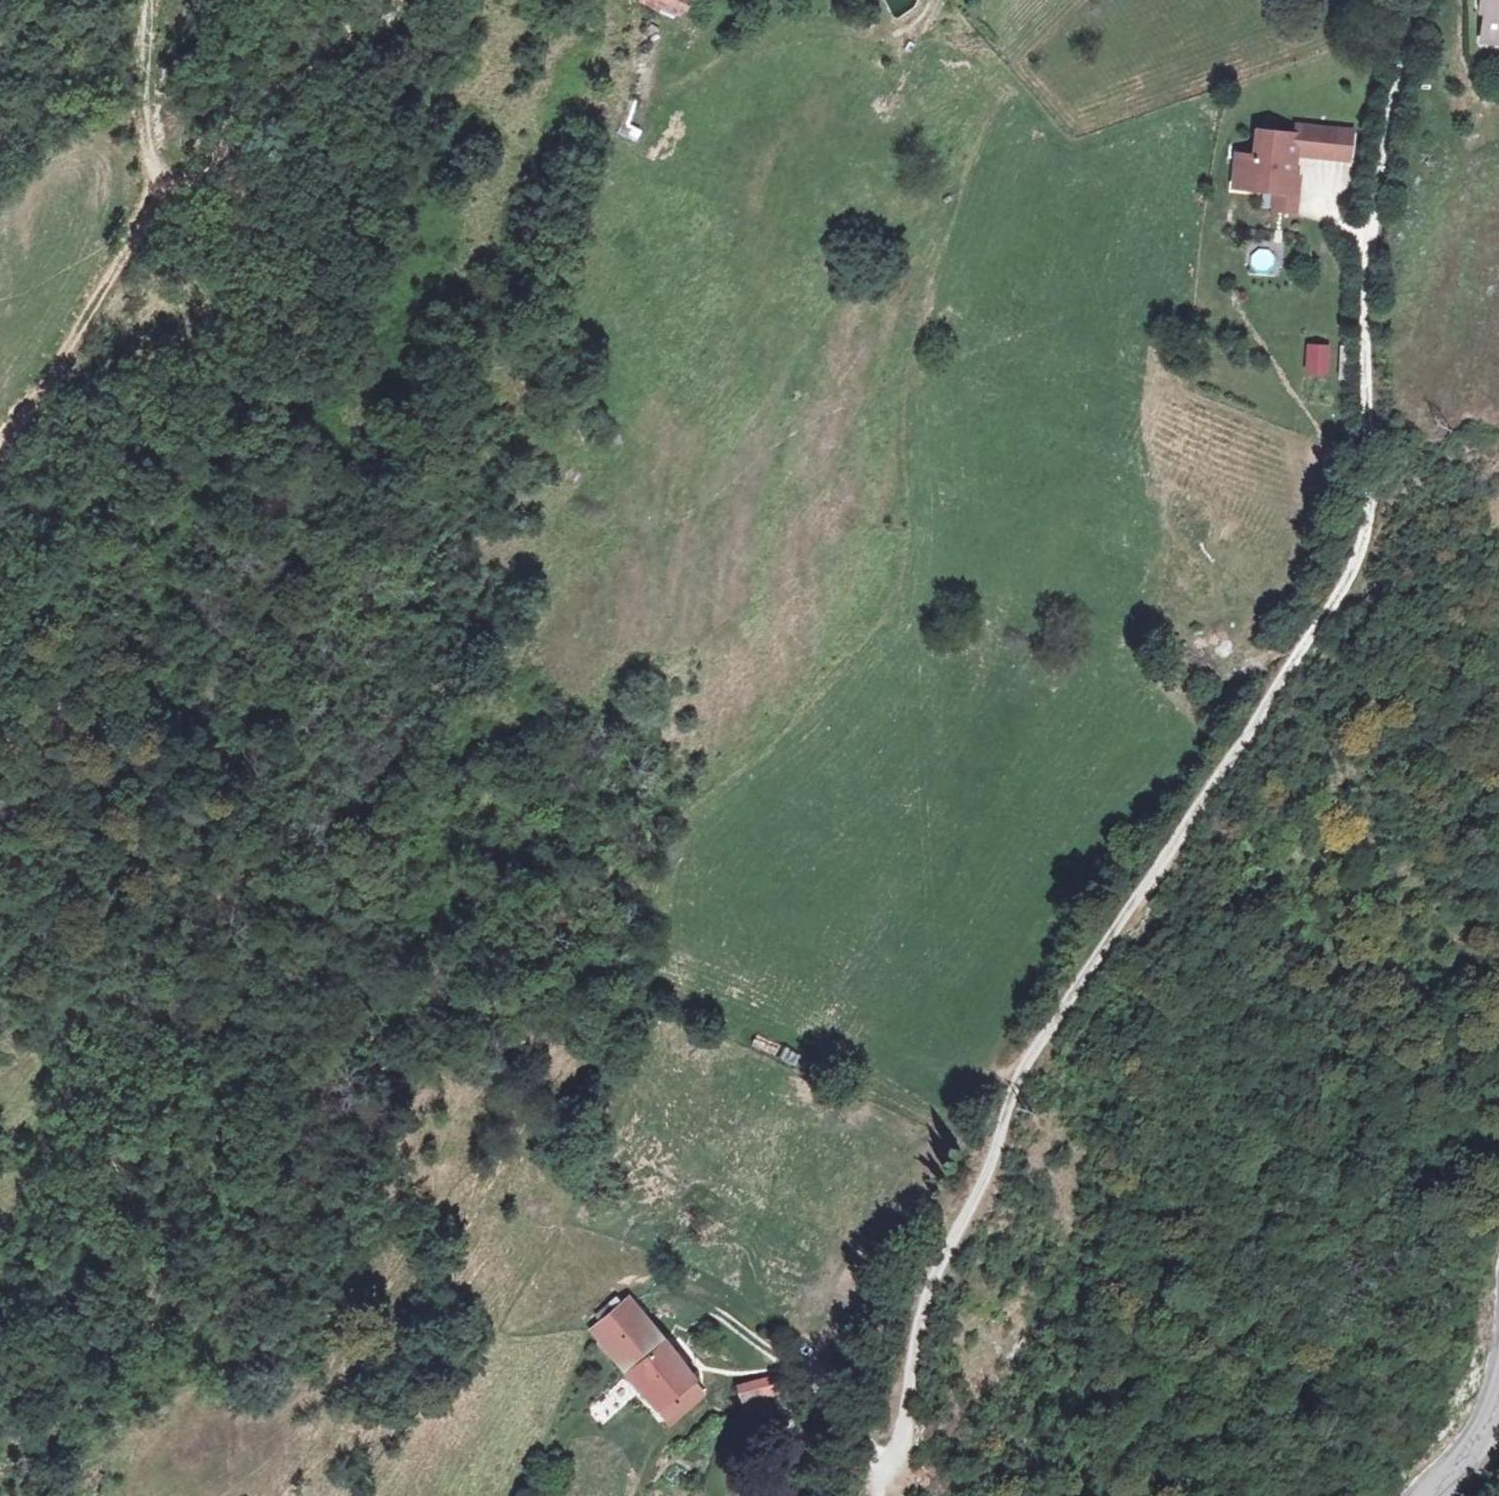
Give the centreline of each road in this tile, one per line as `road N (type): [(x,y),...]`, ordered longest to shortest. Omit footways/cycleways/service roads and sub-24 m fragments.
road 1 (track): [(1375,216),(1366,324),(1371,487),(1359,551),(1016,1073),(991,1152),(918,1307),(880,1495)]
road 2 (track): [(0,455),(147,220),(413,0)]
road 3 (track): [(665,93),(790,30),(909,41),(936,0)]
road 4 (unclassified): [(1419,0),(1375,216)]
road 5 (tertiary): [(1428,1495),(1461,1462),(1498,1400)]

